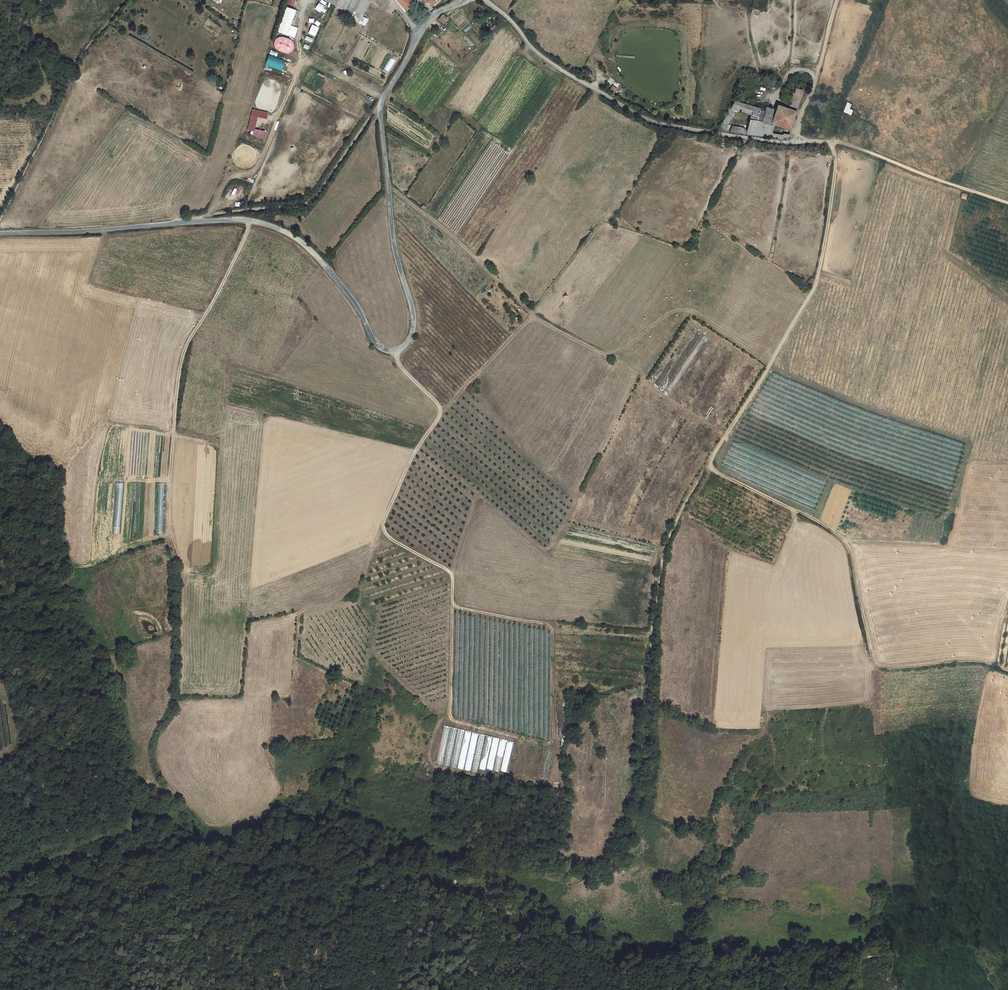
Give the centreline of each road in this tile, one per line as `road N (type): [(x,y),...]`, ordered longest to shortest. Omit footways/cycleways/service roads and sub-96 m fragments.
road 1 (track): [(286,989),(322,950),(417,900),(469,850),(488,843),(599,873),(616,864),(642,777),(663,550),(816,285),(833,142)]
road 2 (unclassified): [(0,233),(186,222),(274,227),(321,262),(372,340),(396,352),(413,323),(394,250),(380,103),(420,33)]
road 3 (track): [(396,352),(440,414),(406,469),(386,534),(448,570),(456,607),(550,625),(552,687)]
road 4 (track): [(707,467),(844,539),(878,665),(958,660),(1007,670)]
road 5 (residential): [(485,0),(548,61),(662,125),(833,142)]
road 6 (track): [(186,222),(315,197),(380,103)]
road 7 (track): [(453,604),(448,715),(376,655)]
road 8 (track): [(1007,202),(833,142)]

